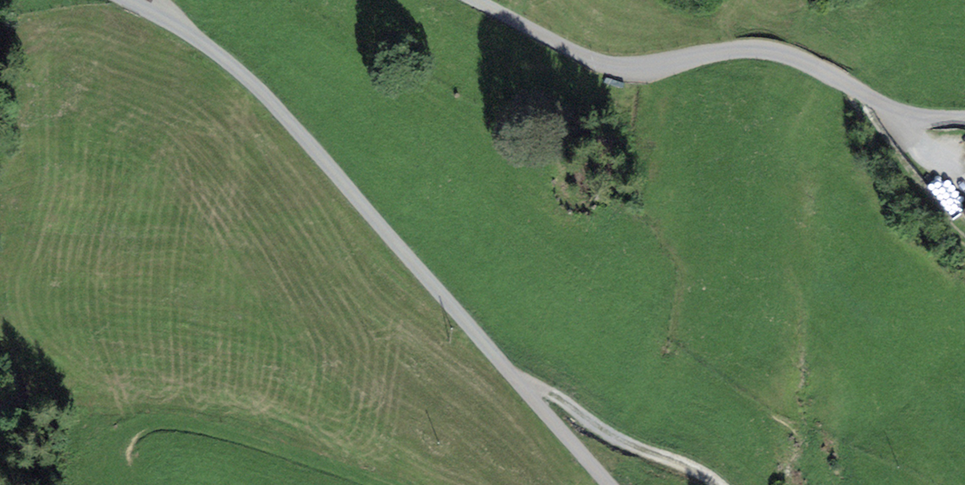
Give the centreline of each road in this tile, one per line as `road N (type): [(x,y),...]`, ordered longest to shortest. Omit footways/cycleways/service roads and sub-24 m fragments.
road 1 (track): [(606,484),(258,88),(128,0)]
road 2 (track): [(478,0),(608,64),(775,50),(898,112),(964,120)]
road 3 (track): [(130,429),(198,425),(386,484)]
road 4 (track): [(722,484),(514,378)]

